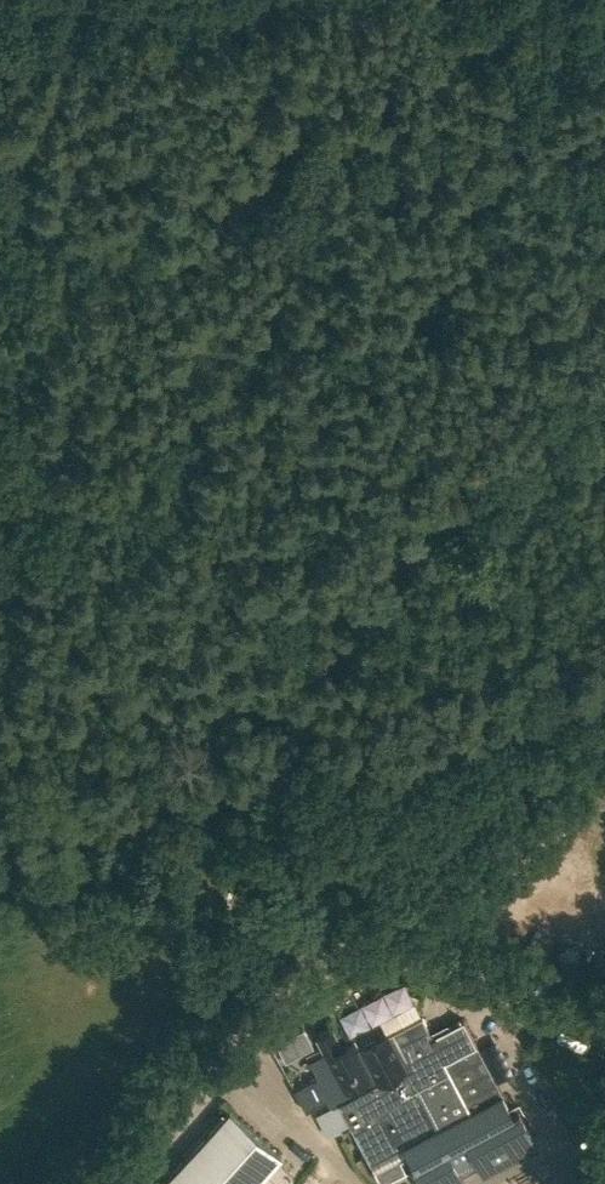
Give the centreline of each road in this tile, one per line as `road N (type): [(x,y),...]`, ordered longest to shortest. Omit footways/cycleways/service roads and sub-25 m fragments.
road 1 (residential): [(109,1183),(304,966),(344,952),(408,956),(604,1032)]

